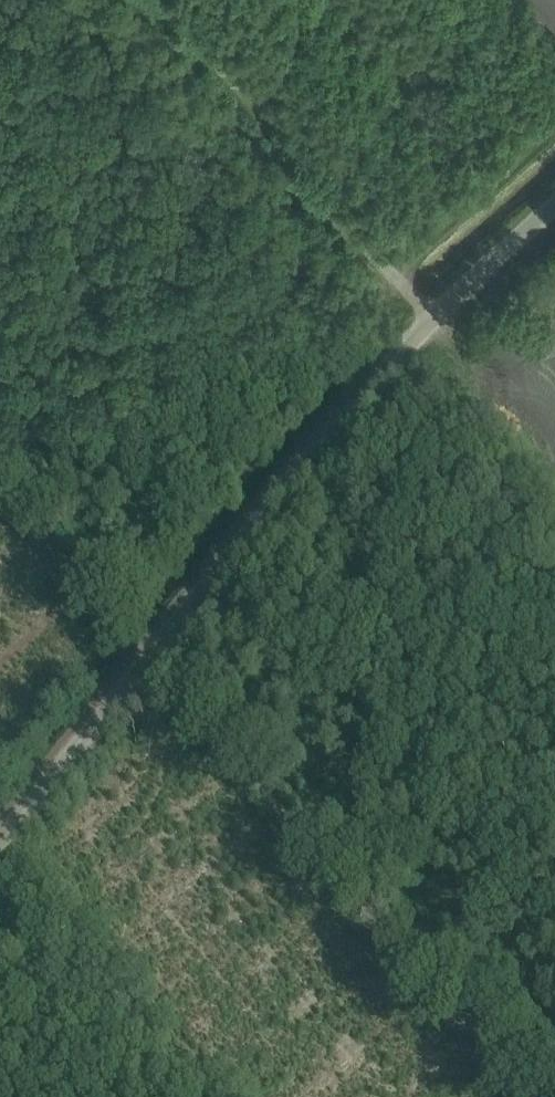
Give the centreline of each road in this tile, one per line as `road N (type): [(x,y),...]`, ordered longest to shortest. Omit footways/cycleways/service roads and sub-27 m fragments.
road 1 (unclassified): [(0,842),(429,308),(554,204)]
road 2 (track): [(187,685),(536,1096)]
road 3 (track): [(429,308),(166,0)]
road 4 (track): [(0,465),(187,685)]

